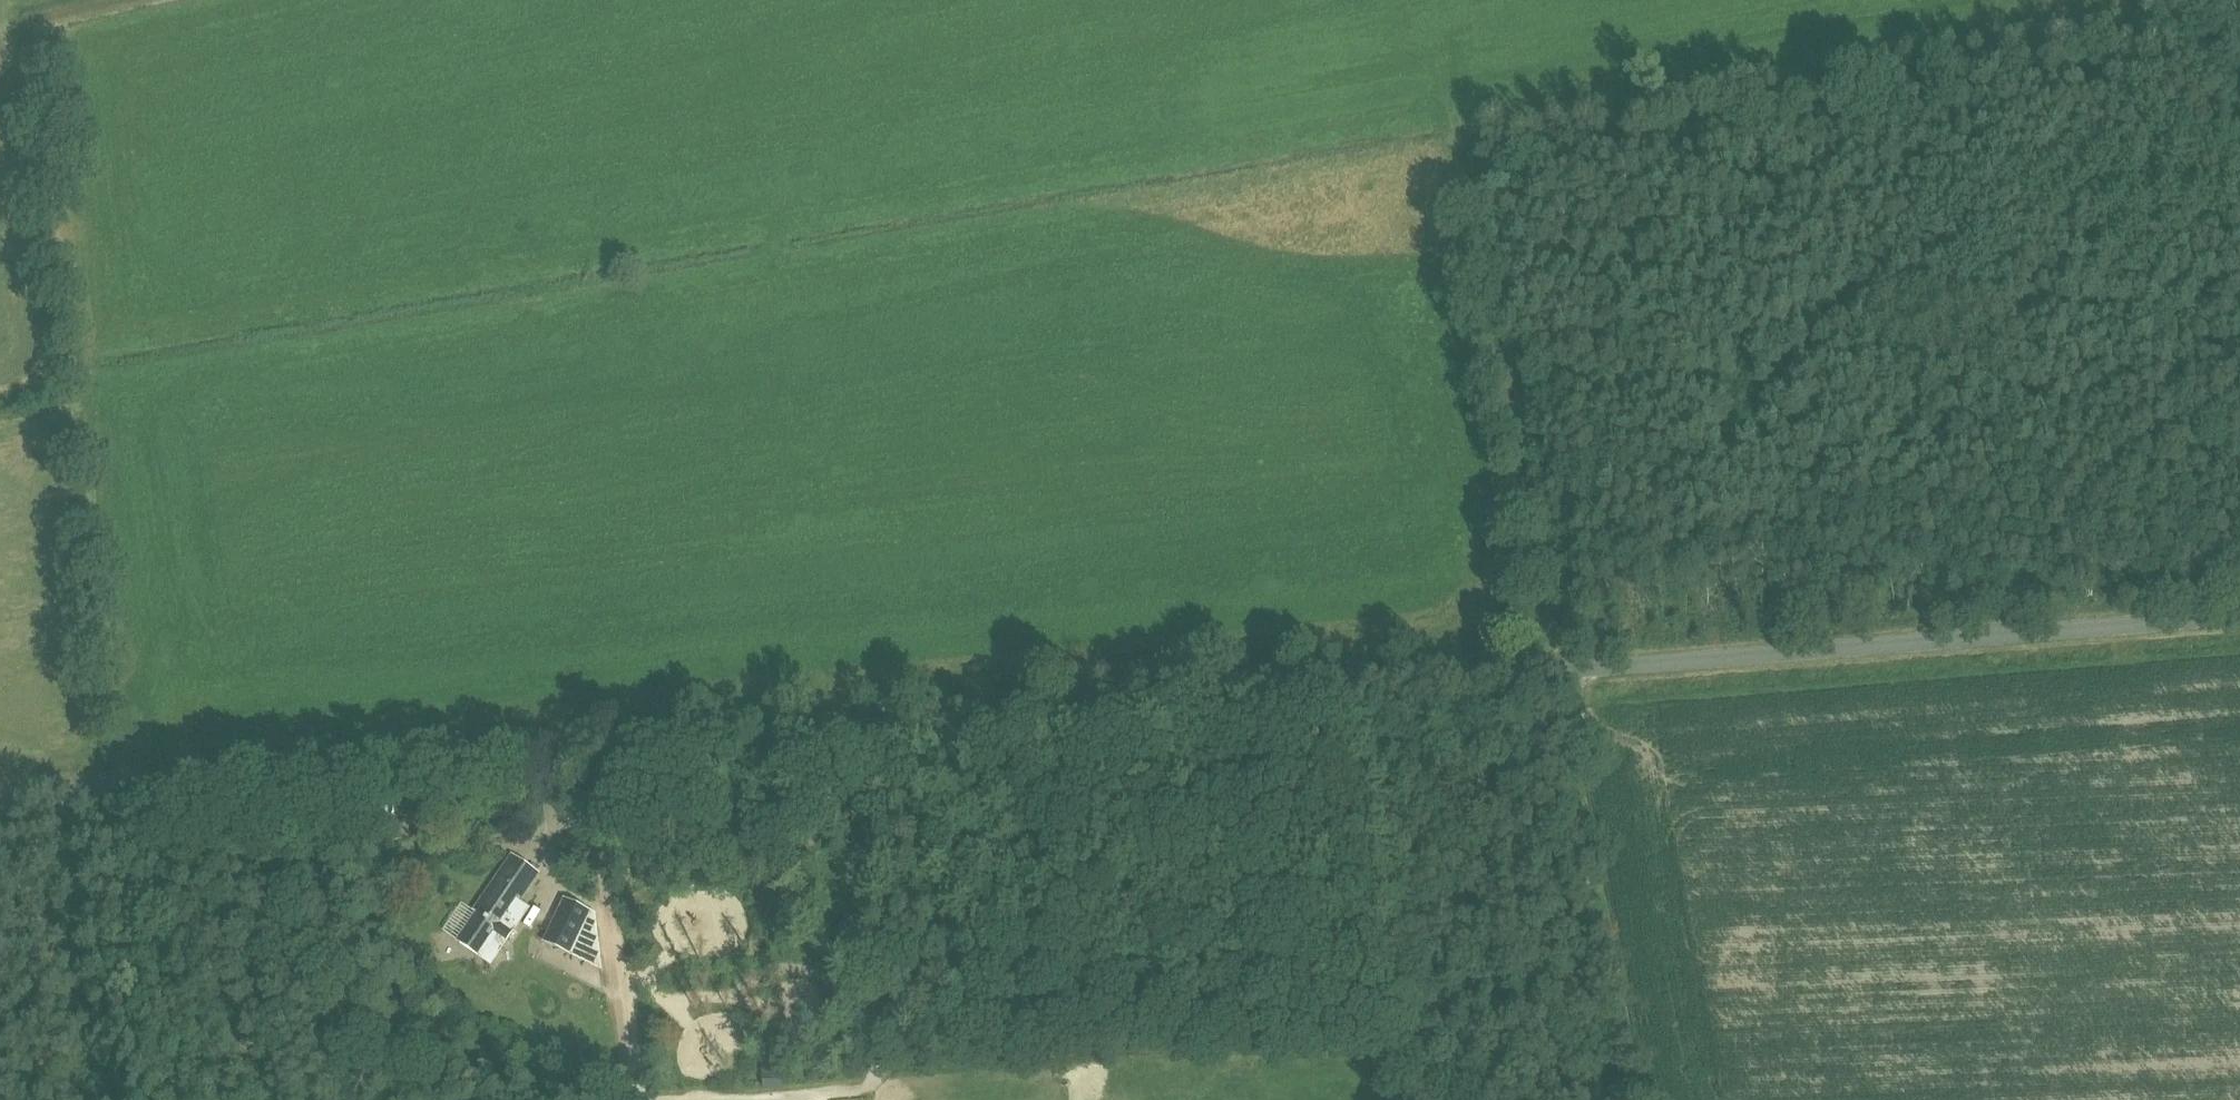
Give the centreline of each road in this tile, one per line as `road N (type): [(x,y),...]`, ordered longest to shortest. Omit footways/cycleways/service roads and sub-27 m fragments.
road 1 (unclassified): [(0,797),(2239,626)]

